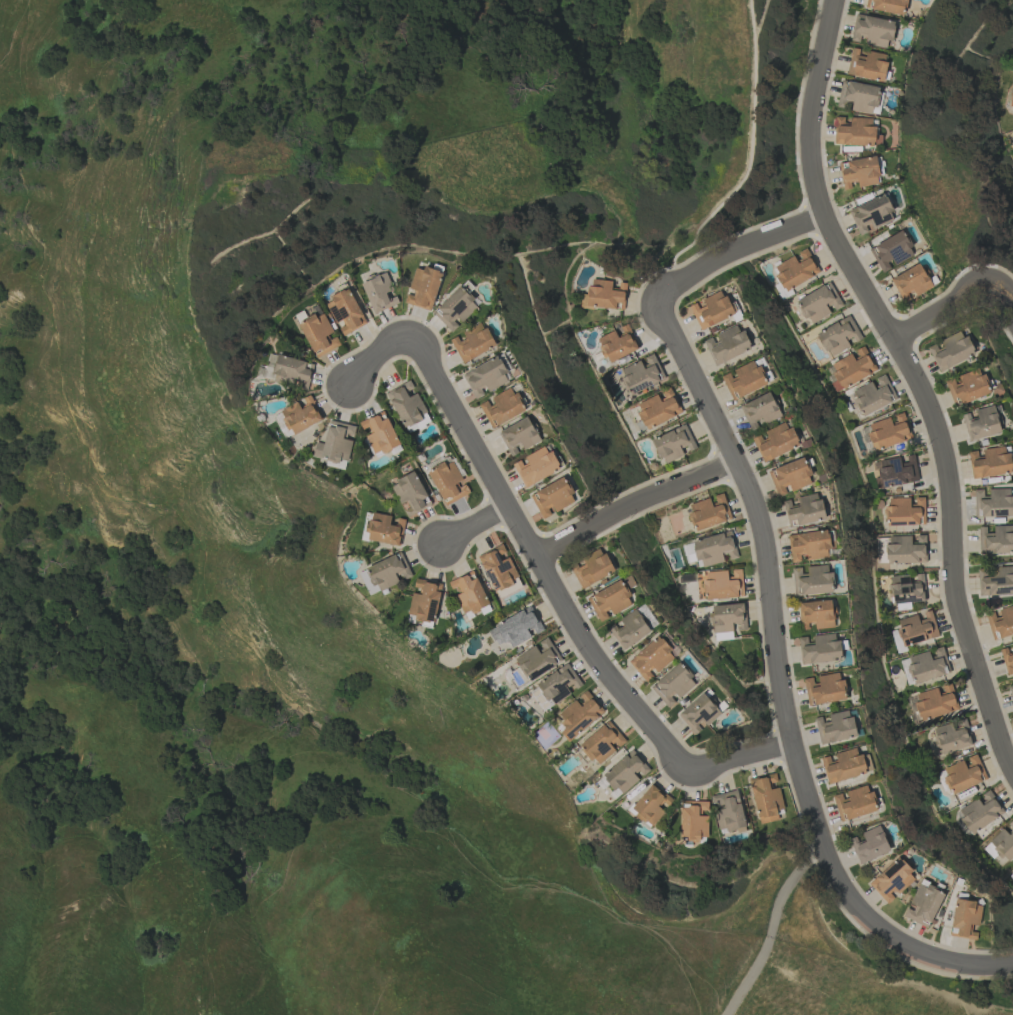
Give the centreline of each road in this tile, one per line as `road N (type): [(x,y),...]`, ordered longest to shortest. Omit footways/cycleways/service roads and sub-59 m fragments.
road 1 (residential): [(1012,961),(961,963),(919,950),(879,928),(834,870),(789,741),(754,501),(655,305)]
road 2 (residential): [(1012,769),(958,610),(947,471),(925,398),(812,182),(810,133),(833,0)]
road 3 (residential): [(428,361),(579,630),(675,752),(697,769),(789,741)]
road 4 (residential): [(736,461),(535,554)]
road 5 (residential): [(823,214),(734,249),(661,291),(655,305)]
road 6 (residential): [(1012,318),(995,296),(980,293),(894,336)]

